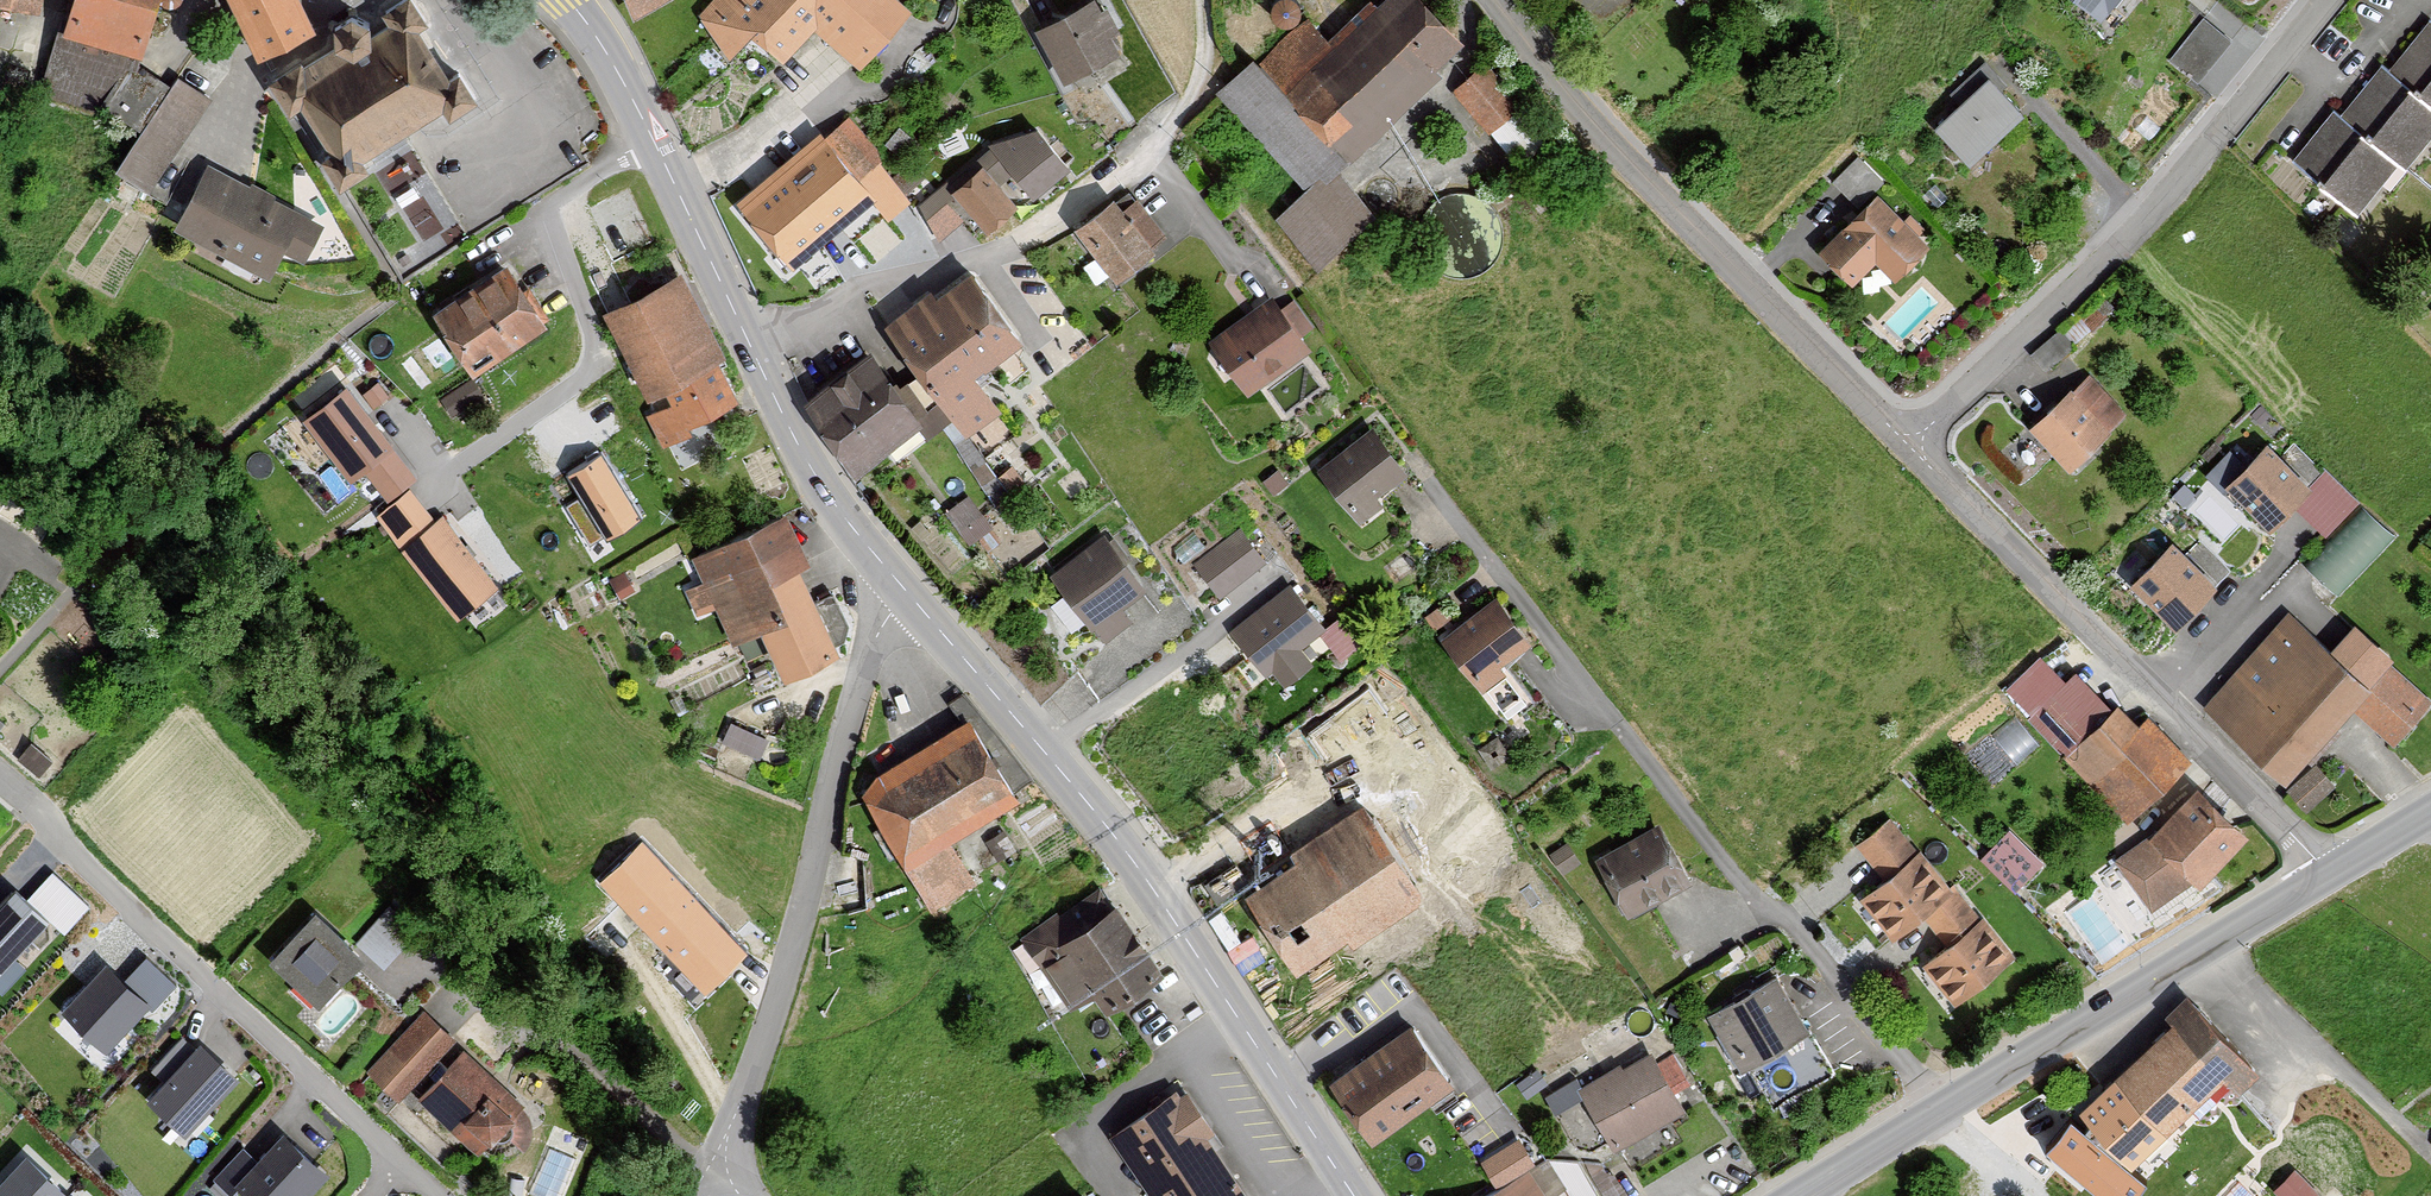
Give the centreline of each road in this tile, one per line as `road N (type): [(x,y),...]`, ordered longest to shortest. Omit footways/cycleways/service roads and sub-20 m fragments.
road 1 (tertiary): [(890,572),(1045,751),(1358,1195)]
road 2 (tertiary): [(567,0),(652,137),(813,466),(890,572)]
road 3 (residential): [(718,1173),(803,915),(831,777),(890,572)]
road 4 (secondary): [(2328,874),(1796,1195)]
road 5 (residential): [(1909,445),(2146,210),(2321,0)]
road 6 (residential): [(1497,0),(1557,78),(1909,445)]
road 7 (residential): [(1909,445),(2328,874)]
road 8 (secondary): [(2430,811),(2328,874)]

